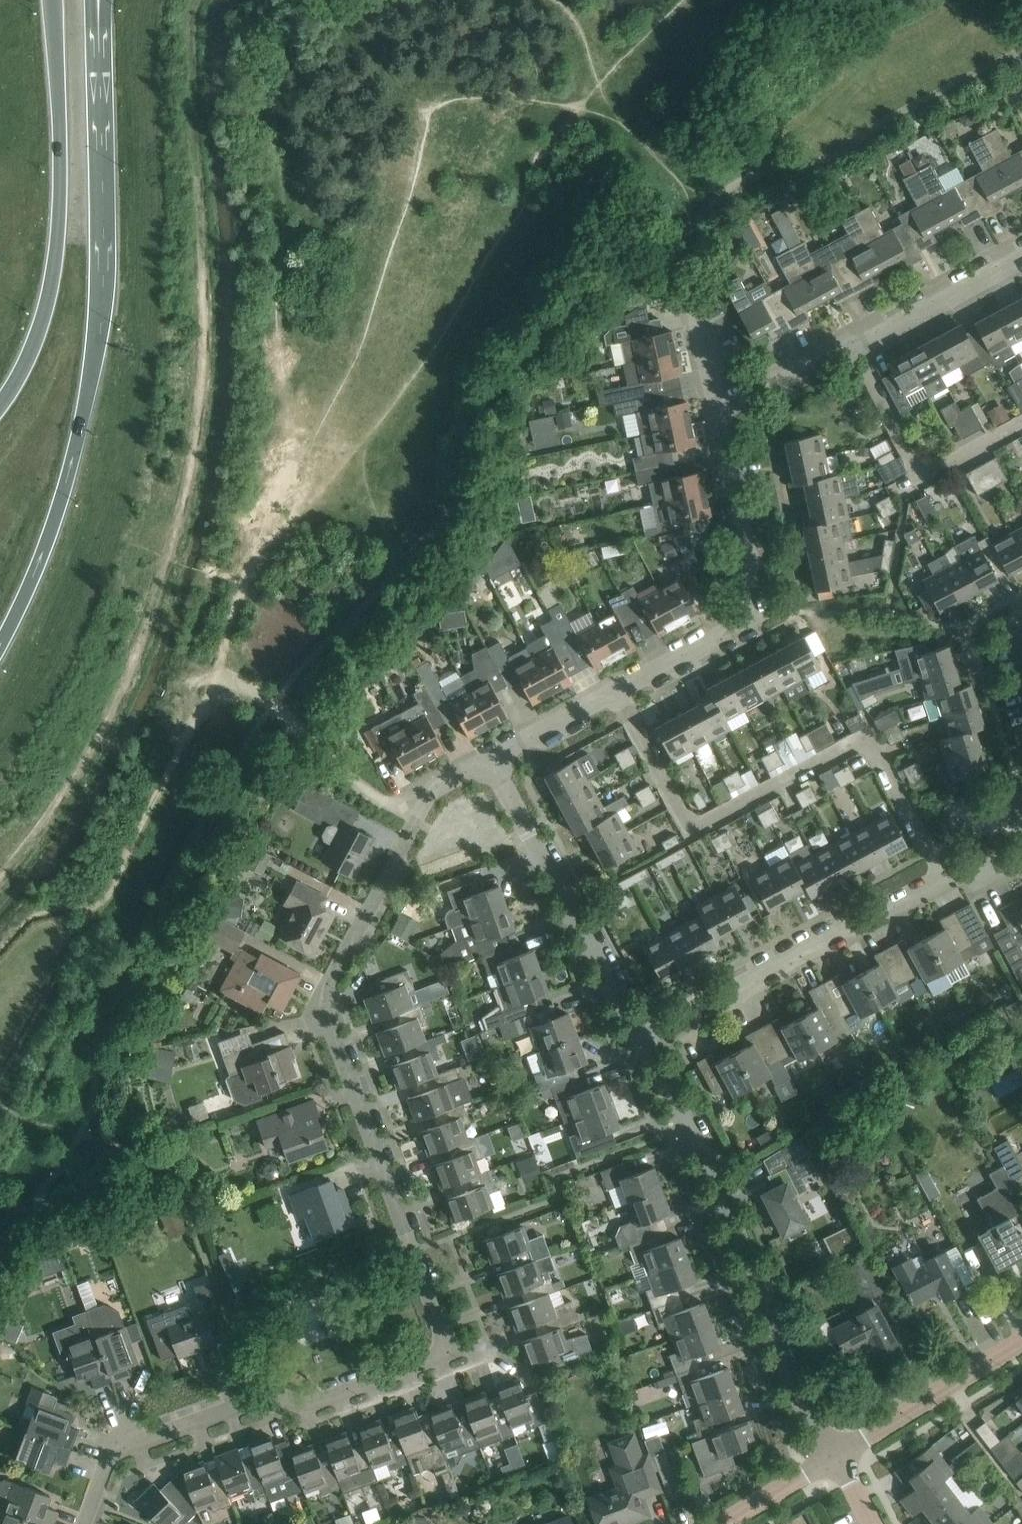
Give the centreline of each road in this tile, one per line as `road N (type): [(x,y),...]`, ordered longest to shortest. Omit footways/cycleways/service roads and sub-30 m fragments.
road 1 (residential): [(449,1348),(322,1002),(434,789),(490,759)]
road 2 (motorway): [(0,643),(63,496),(90,385),(92,14)]
road 3 (residential): [(945,880),(872,744),(859,741),(690,827),(620,693)]
road 4 (residential): [(836,1458),(785,1371),(717,1180),(640,1041)]
road 5 (residential): [(84,1523),(111,1453),(270,1394),(303,1405),(449,1348)]
road 6 (motorway): [(53,0),(58,232),(33,350),(0,405)]
road 7 (residential): [(620,693),(757,608),(720,413)]
road 8 (residential): [(640,1041),(945,880)]
road 9 (residential): [(640,1041),(490,759)]
road 10 (residential): [(1021,427),(937,468),(917,457),(861,340)]
road 11 (residential): [(836,1458),(1021,1342)]
road 12 (residential): [(861,340),(1021,256)]
road 13 (residential): [(720,413),(861,340)]
road 14 (residential): [(490,759),(620,693)]
road 15 (residential): [(725,1523),(836,1458)]
road 16 (residential): [(720,413),(692,293)]

